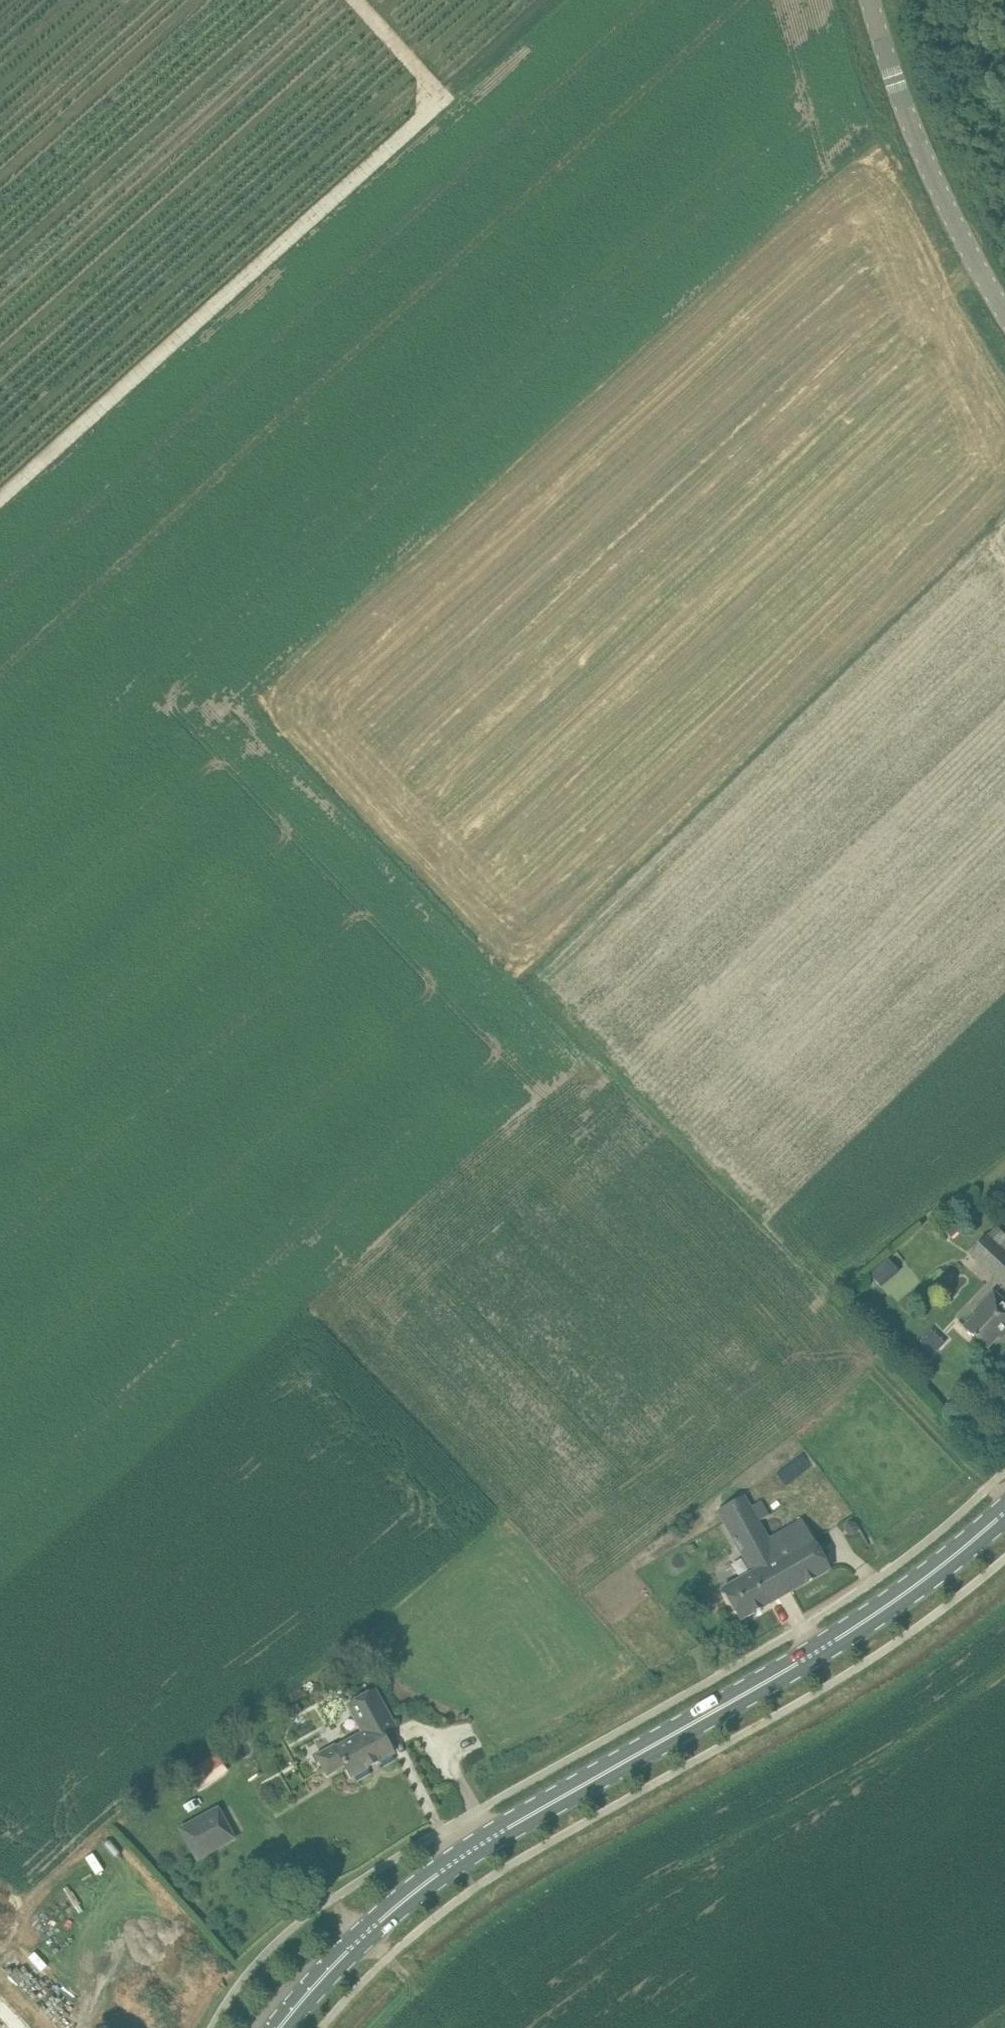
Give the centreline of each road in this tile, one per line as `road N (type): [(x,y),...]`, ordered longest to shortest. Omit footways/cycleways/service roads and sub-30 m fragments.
road 1 (primary): [(280,2027),(368,1932),(457,1861),(829,1644),(1004,1511)]
road 2 (unclassified): [(1004,280),(884,0)]

